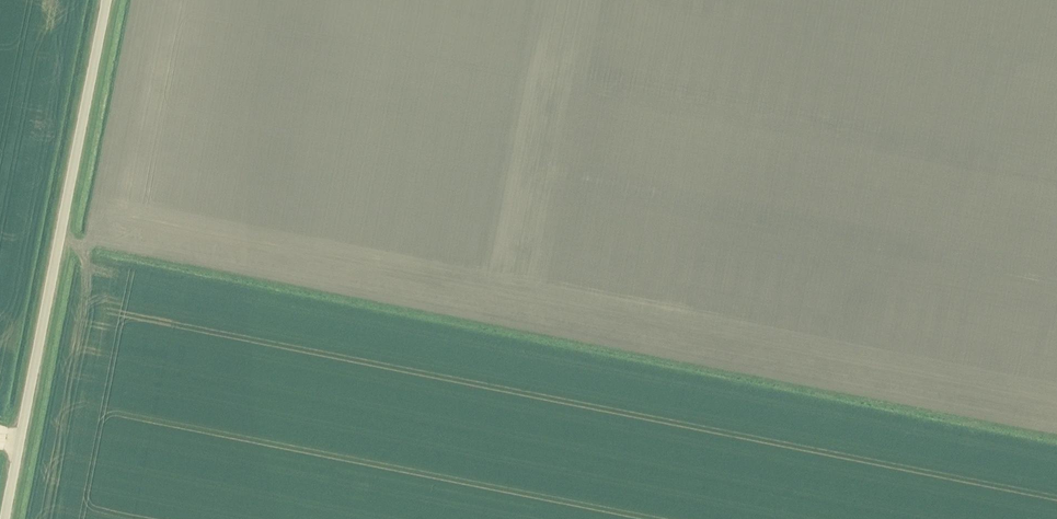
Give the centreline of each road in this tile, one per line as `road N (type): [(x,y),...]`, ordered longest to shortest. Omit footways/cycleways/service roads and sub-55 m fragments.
road 1 (unclassified): [(15,450),(104,0)]

